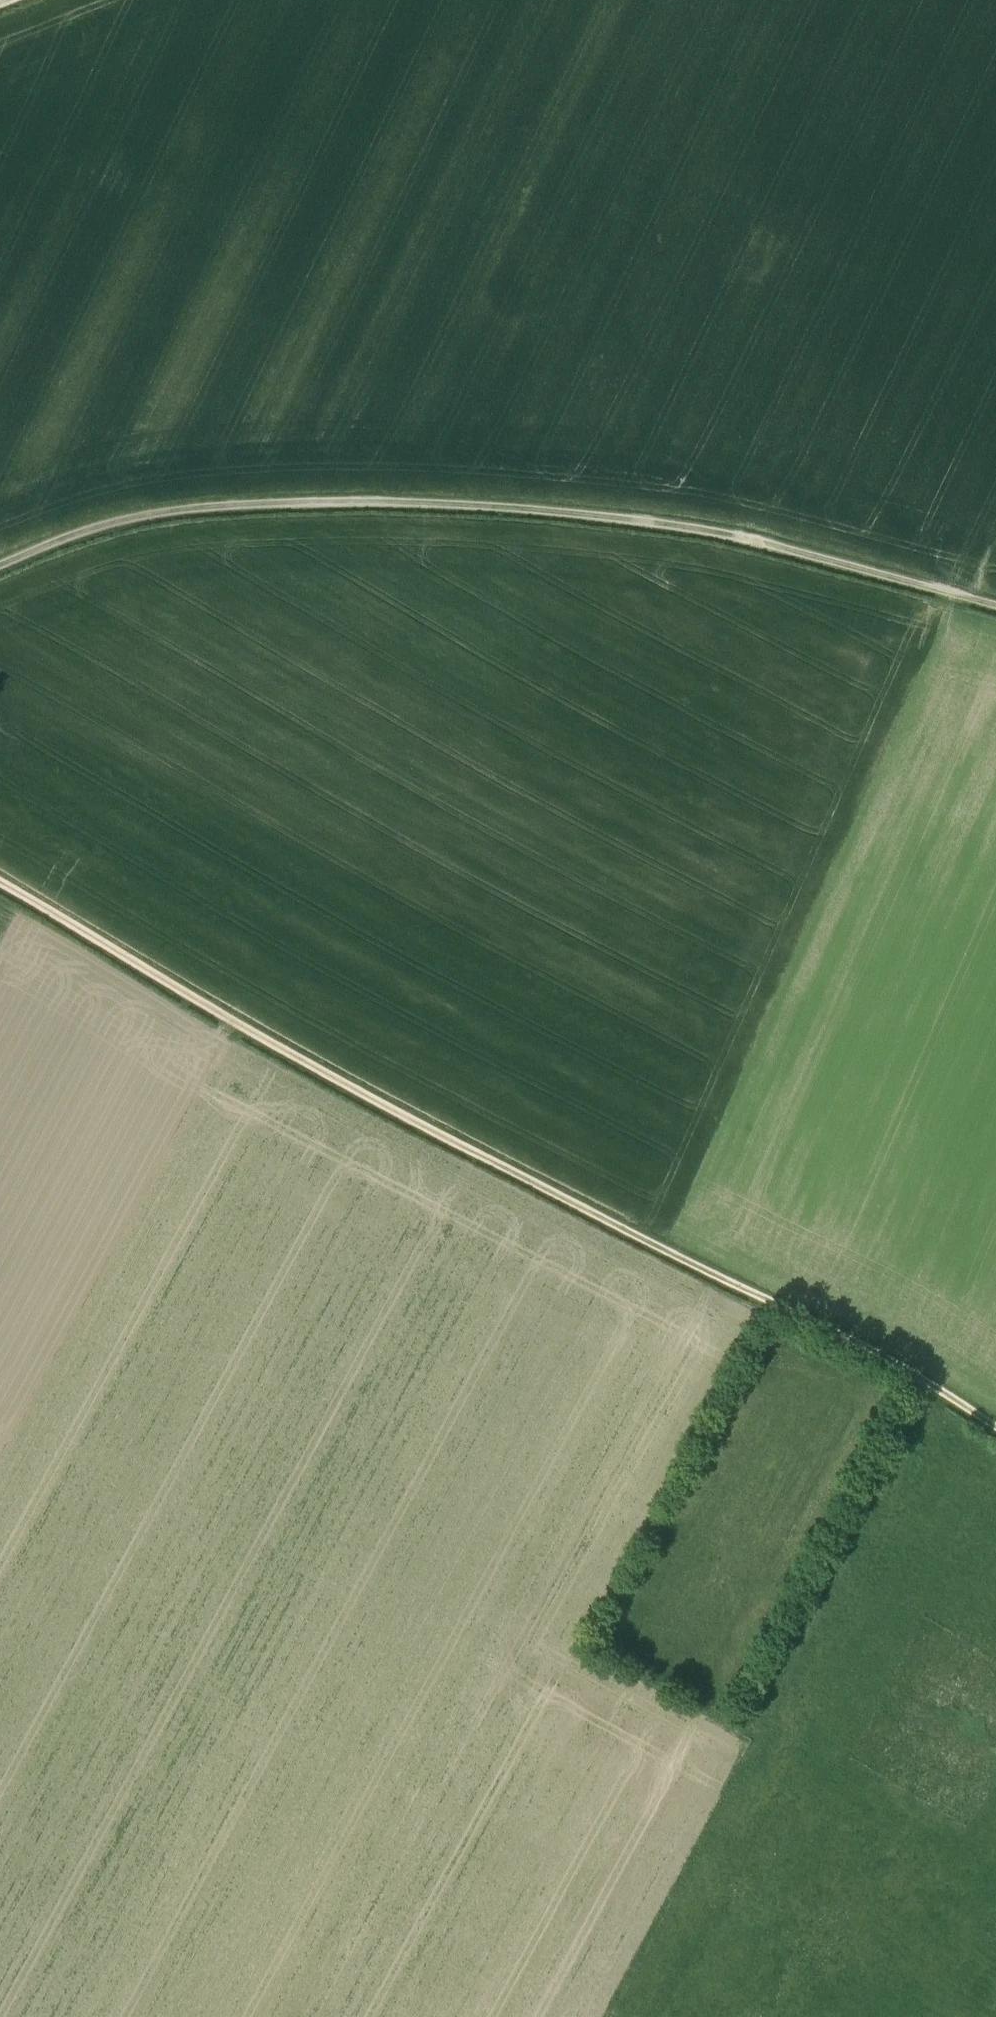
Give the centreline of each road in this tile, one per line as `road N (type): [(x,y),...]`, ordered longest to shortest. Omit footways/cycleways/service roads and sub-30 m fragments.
road 1 (track): [(0,883),(326,1074),(887,1358),(995,1425)]
road 2 (track): [(995,606),(688,524),(455,501),(290,501),(138,516),(84,527),(0,564)]

